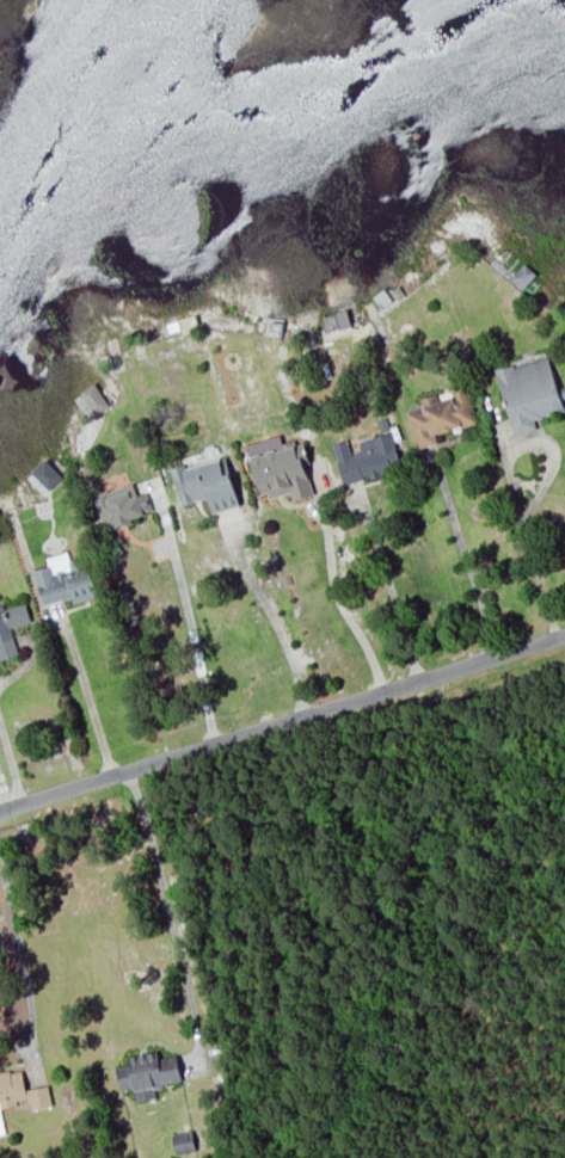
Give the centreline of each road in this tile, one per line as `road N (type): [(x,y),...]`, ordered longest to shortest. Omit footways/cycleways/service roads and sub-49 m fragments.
road 1 (residential): [(0,811),(564,637)]

